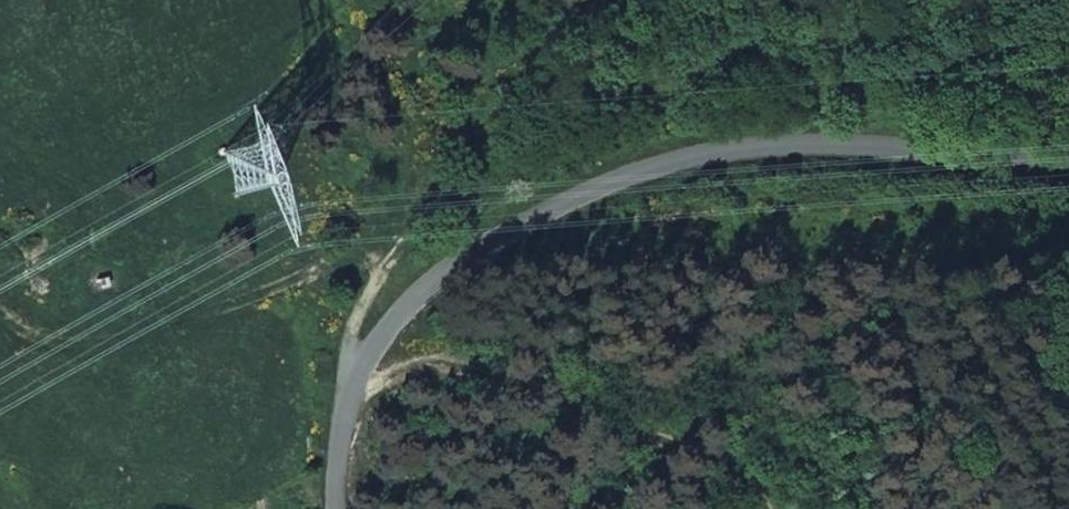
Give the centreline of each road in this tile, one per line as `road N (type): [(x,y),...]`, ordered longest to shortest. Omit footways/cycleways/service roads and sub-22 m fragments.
road 1 (residential): [(336,508),(340,449),(360,373),(384,332),(425,287),(508,232),(614,178),(681,155),(832,140),(1068,156)]
road 2 (track): [(360,373),(349,352),(377,278),(444,184),(535,94),(617,45),(752,0)]
road 3 (track): [(932,0),(957,9),(1068,11)]

